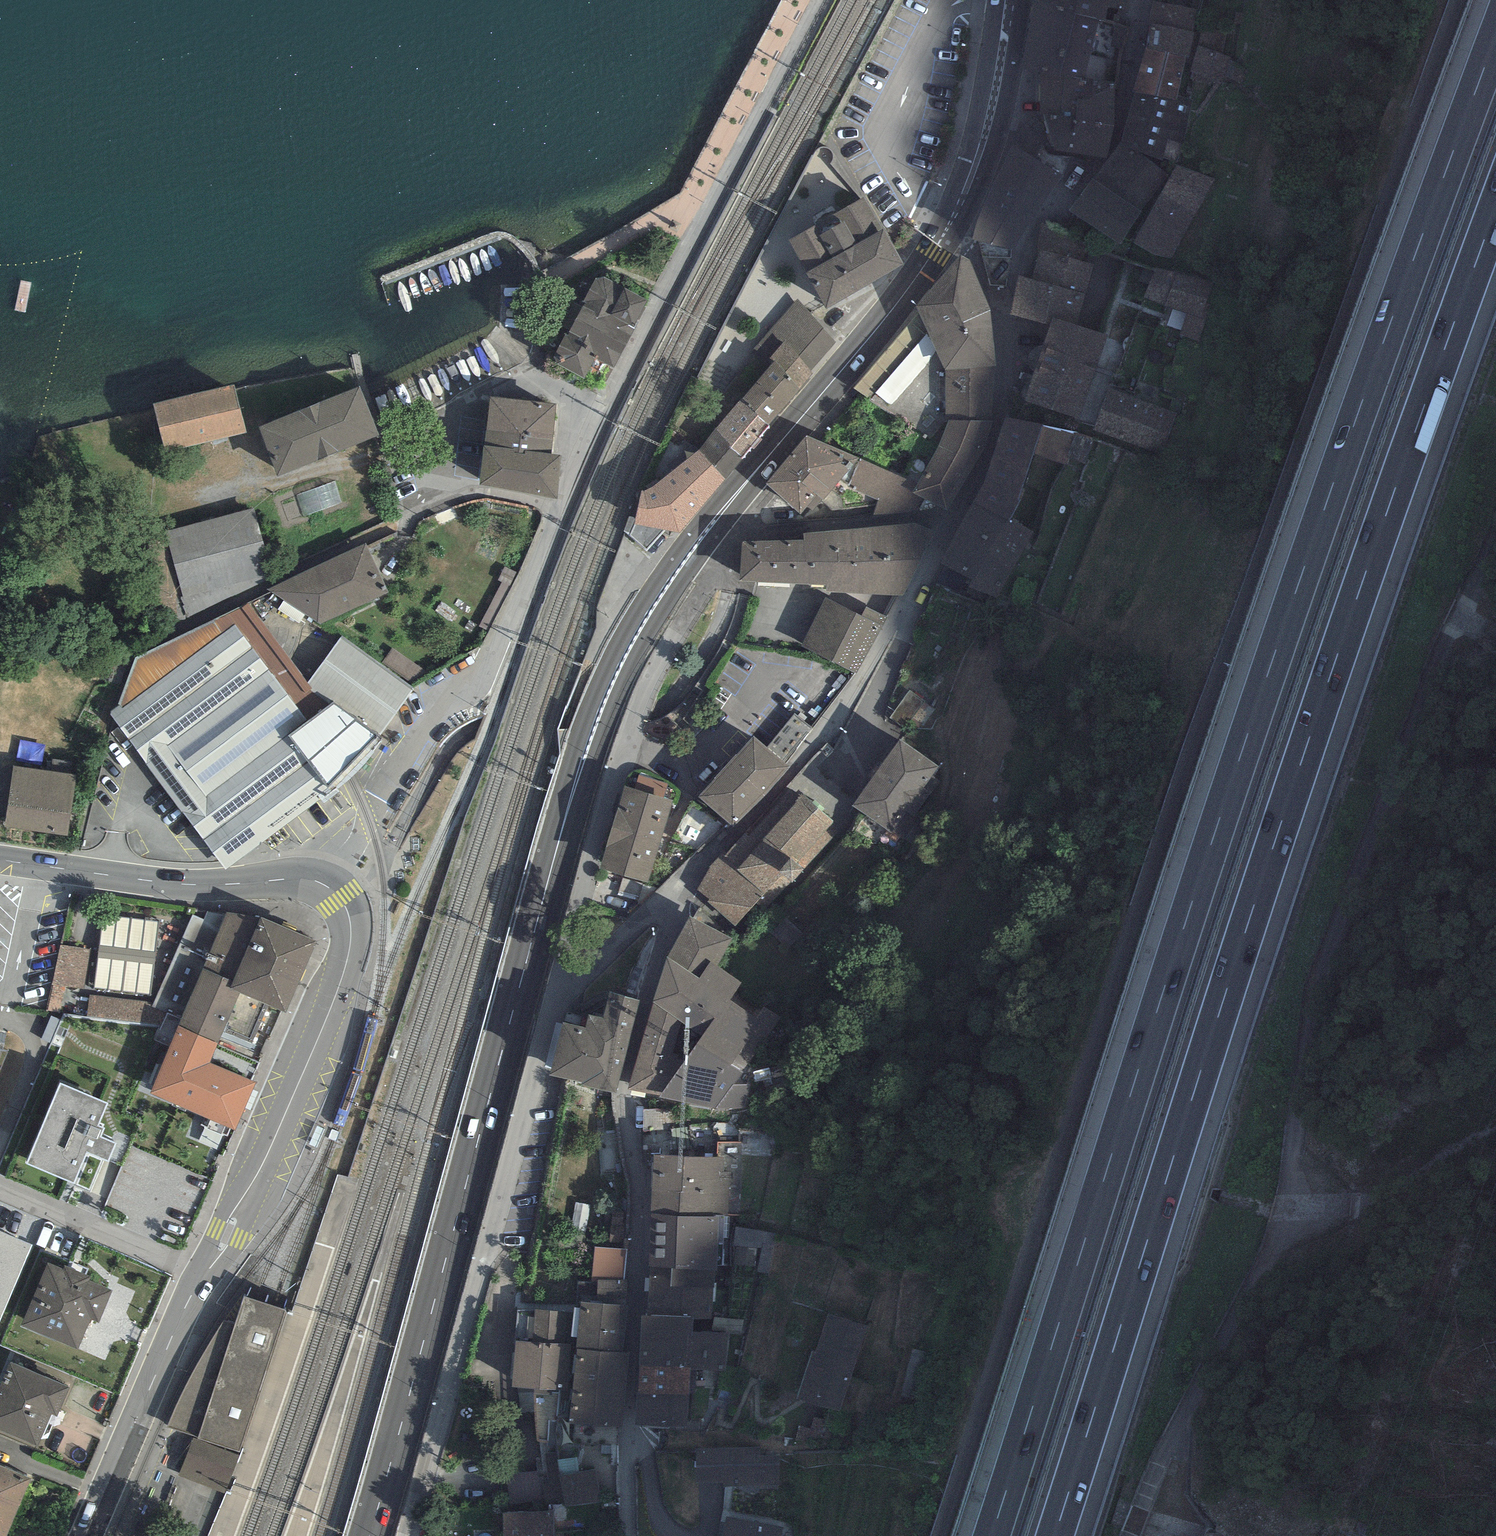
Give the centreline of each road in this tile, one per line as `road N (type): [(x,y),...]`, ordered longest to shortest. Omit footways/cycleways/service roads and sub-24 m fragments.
road 1 (motorway): [(1495,42),(1242,751),(992,1535)]
road 2 (motorway): [(1055,1535),(1297,775),(1495,208)]
road 3 (track): [(1131,1535),(1267,1260),(1297,1143),(1318,978),(1495,540)]
road 4 (primary): [(368,1535),(574,791),(620,667),(695,547)]
road 5 (tertiary): [(86,1535),(179,1319),(235,1219),(338,991),(351,929),(328,886)]
road 6 (residential): [(629,1535),(640,1197),(623,1094),(670,927),(664,899)]
road 7 (residential): [(328,886),(438,716),(478,687),(557,509),(484,489),(422,486)]
road 8 (unclassified): [(413,1535),(559,987)]
road 9 (residential): [(952,516),(901,625),(816,747),(753,821),(664,899)]
road 10 (primary): [(712,524),(923,273),(953,223)]
road 11 (residential): [(1003,314),(1040,222),(1108,157),(1141,0)]
road 12 (tertiary): [(328,886),(285,878),(176,884),(0,860)]
road 13 (unclassified): [(559,987),(626,741)]
road 14 (residential): [(952,516),(743,530),(712,524)]
road 15 (primary): [(953,223),(990,123),(1011,0)]
road 16 (unclassified): [(626,741),(643,694),(716,572),(695,547)]
road 17 (residential): [(1003,314),(1009,354),(1003,405),(952,516)]
road 18 (residential): [(626,741),(686,765),(716,752),(786,676)]
road 19 (residential): [(664,899),(585,977),(559,987)]

